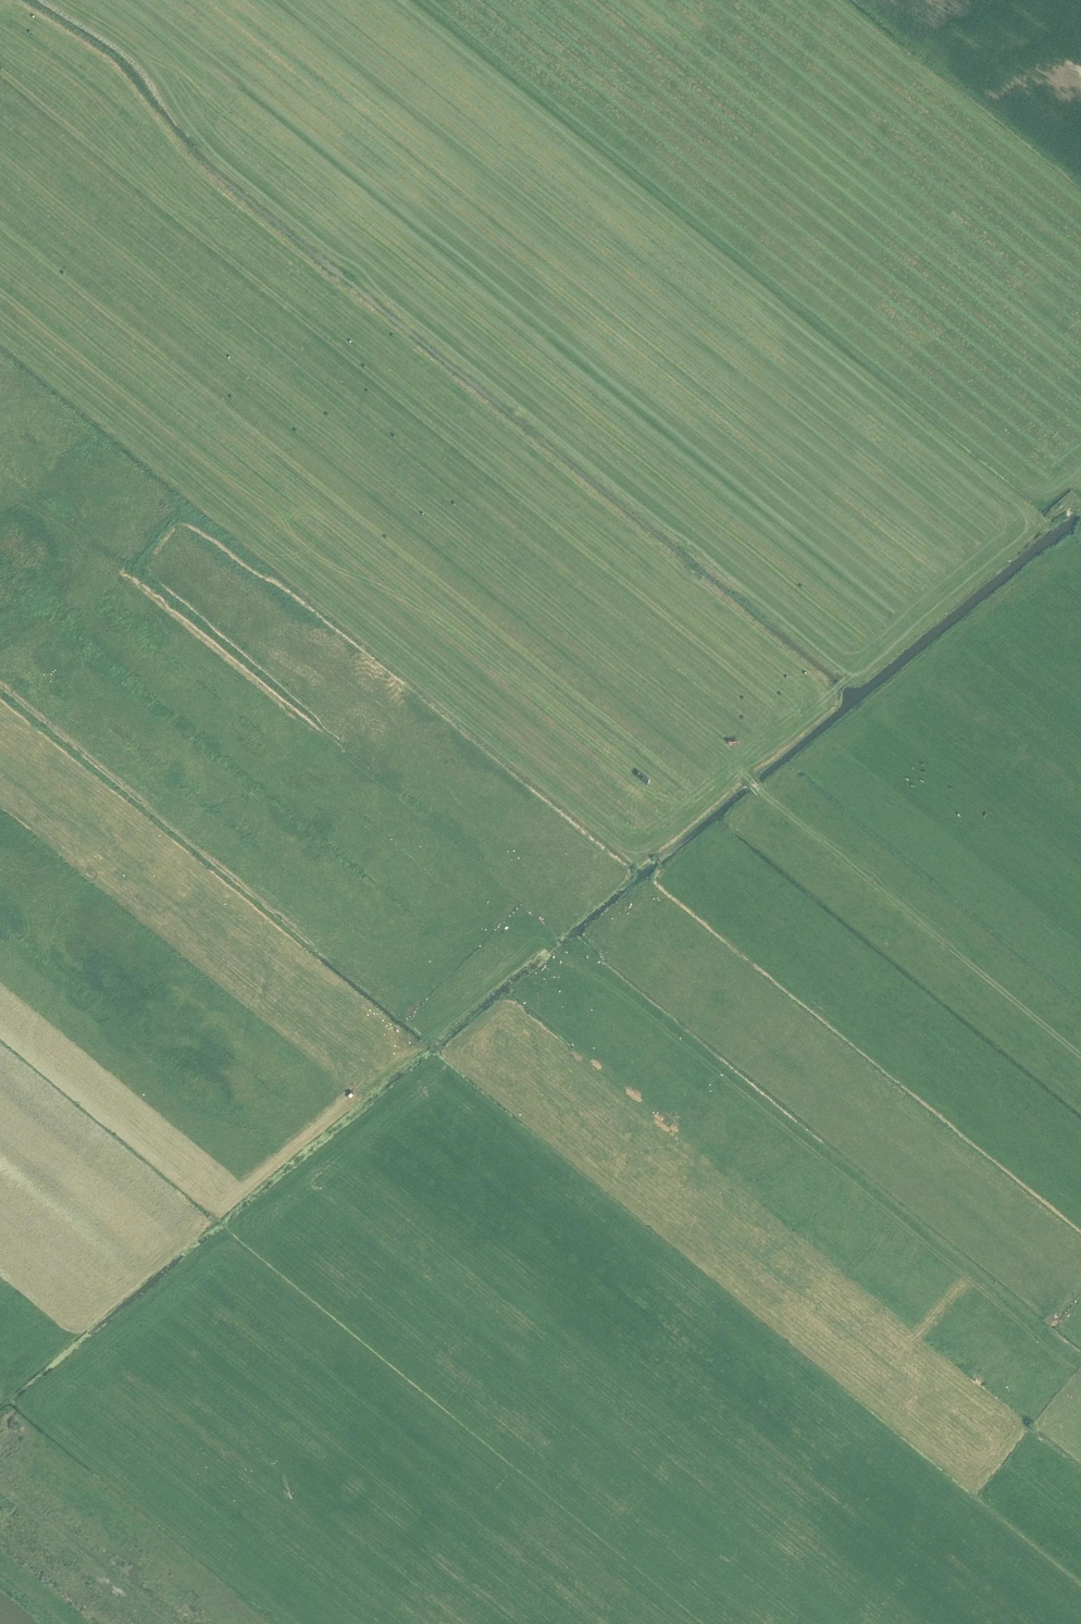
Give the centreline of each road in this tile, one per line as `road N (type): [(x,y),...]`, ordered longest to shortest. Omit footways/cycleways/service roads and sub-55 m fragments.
road 1 (track): [(905,642),(1080,496)]

